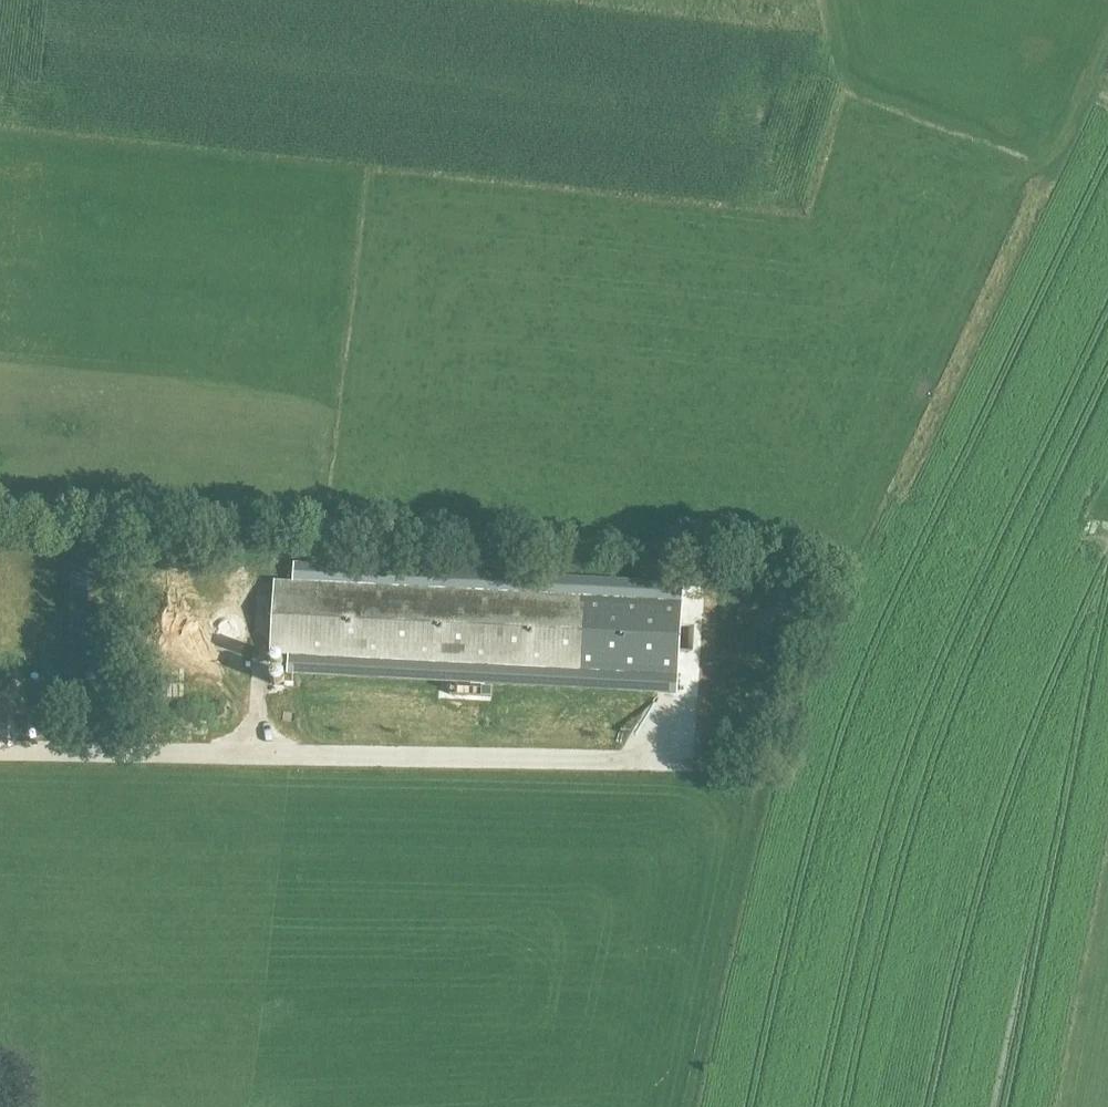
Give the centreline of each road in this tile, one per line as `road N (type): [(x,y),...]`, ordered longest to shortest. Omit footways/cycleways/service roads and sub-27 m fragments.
road 1 (track): [(1107,44),(943,391)]

